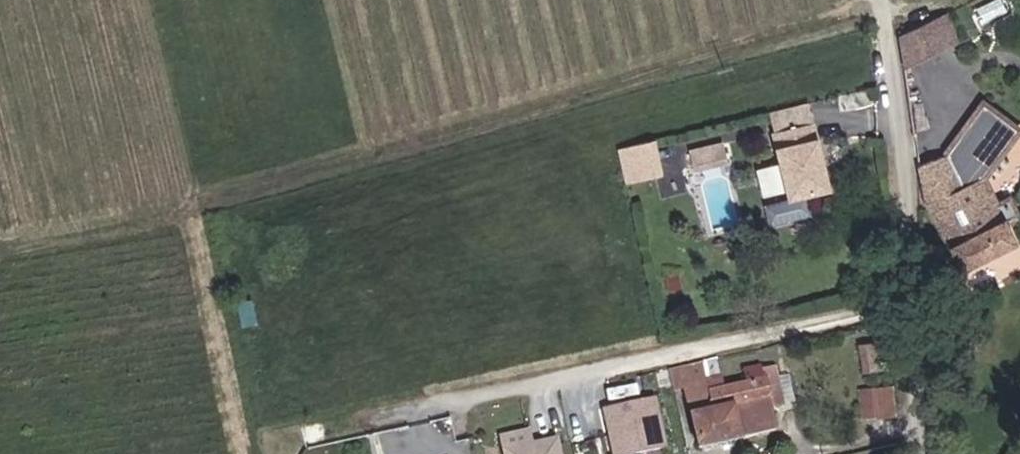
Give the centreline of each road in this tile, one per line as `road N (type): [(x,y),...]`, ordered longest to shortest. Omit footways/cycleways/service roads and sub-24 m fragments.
road 1 (track): [(883,13),(205,195),(0,238)]
road 2 (track): [(916,303),(398,419)]
road 3 (track): [(918,453),(916,303),(877,0)]

